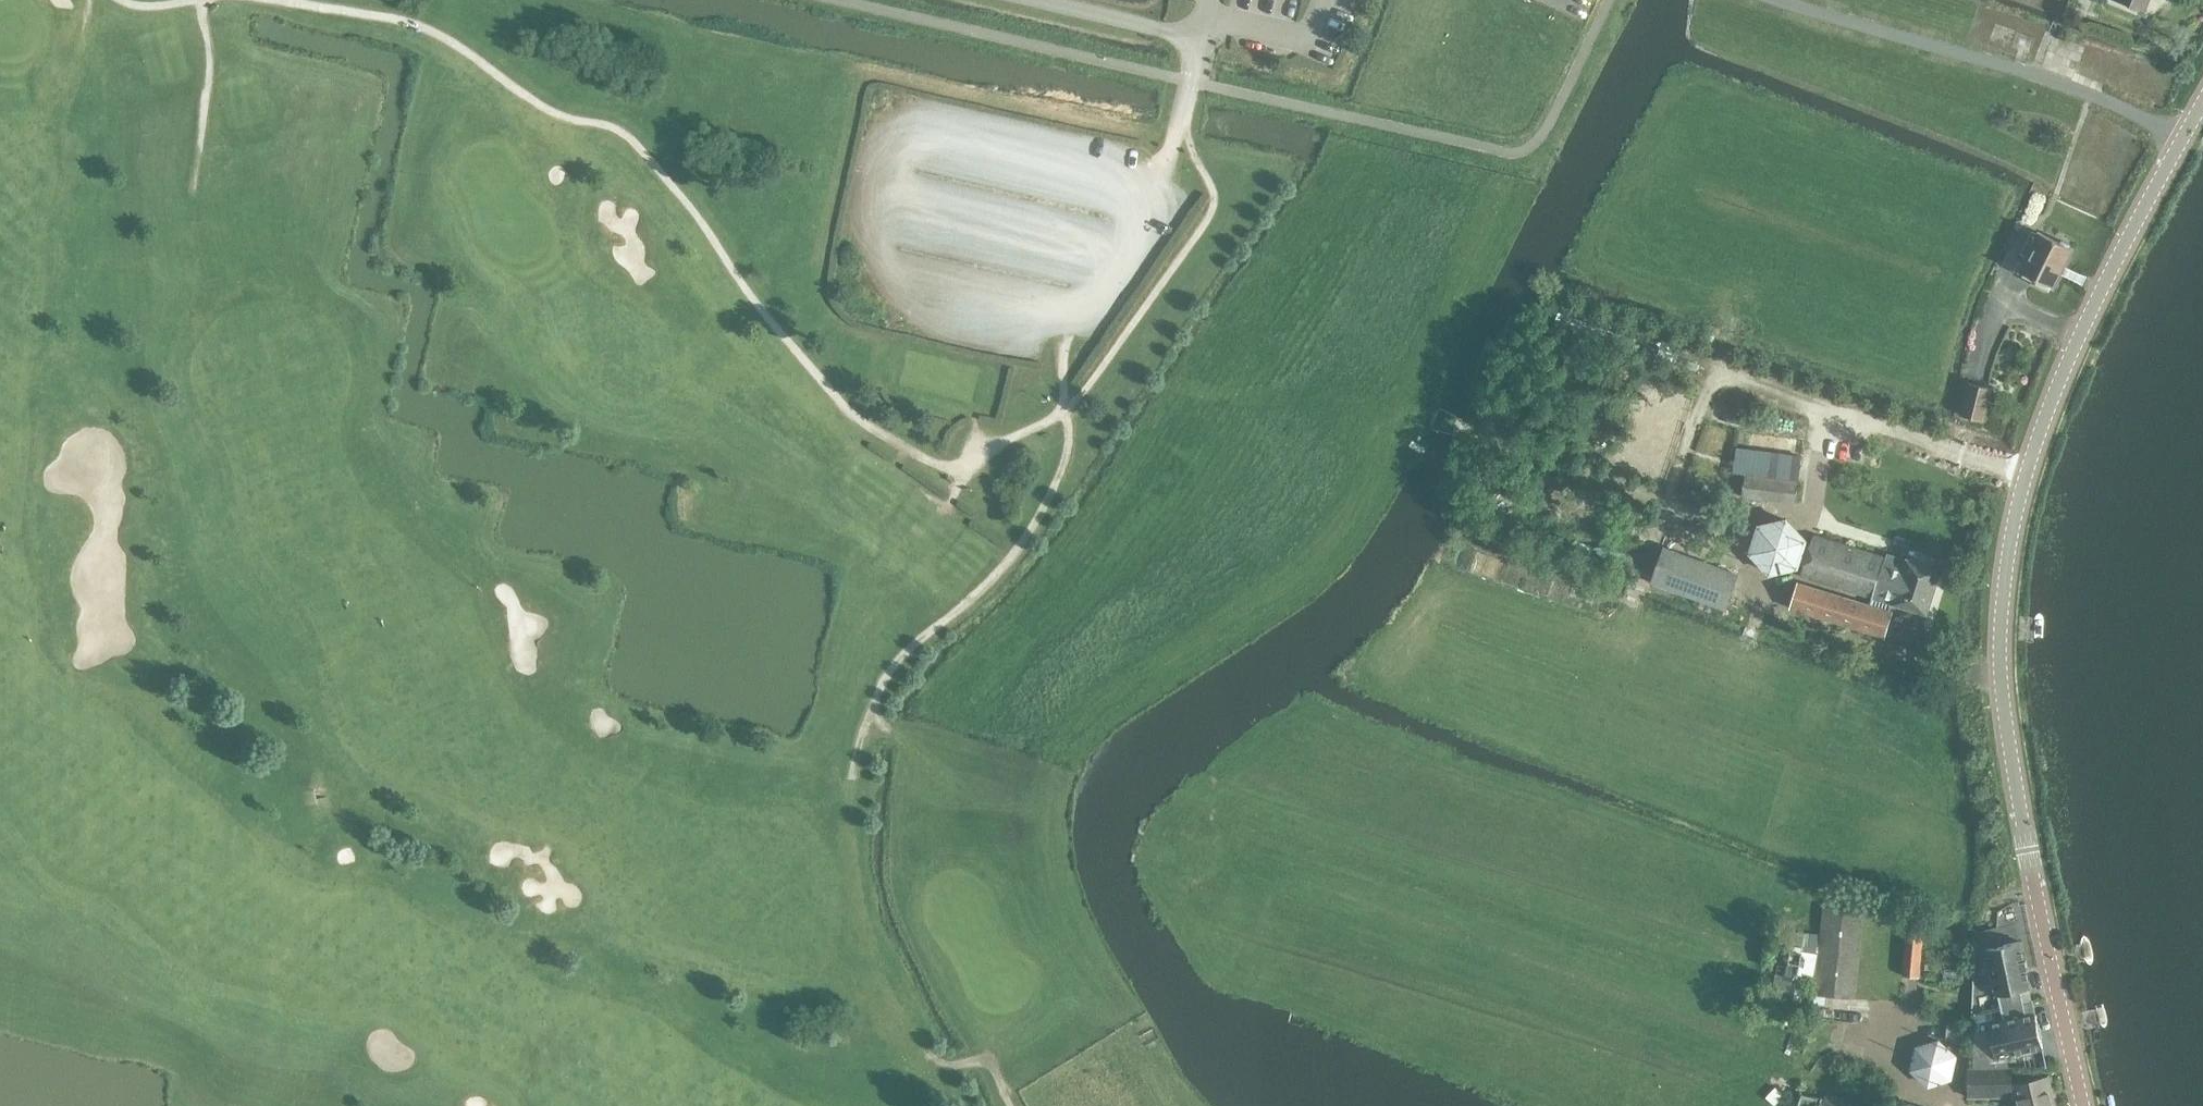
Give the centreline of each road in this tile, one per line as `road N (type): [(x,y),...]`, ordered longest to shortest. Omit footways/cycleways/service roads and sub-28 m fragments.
road 1 (tertiary): [(2086,1105),(2008,702),(2003,634),(2011,547),(2029,464),(2086,320),(2202,102)]

